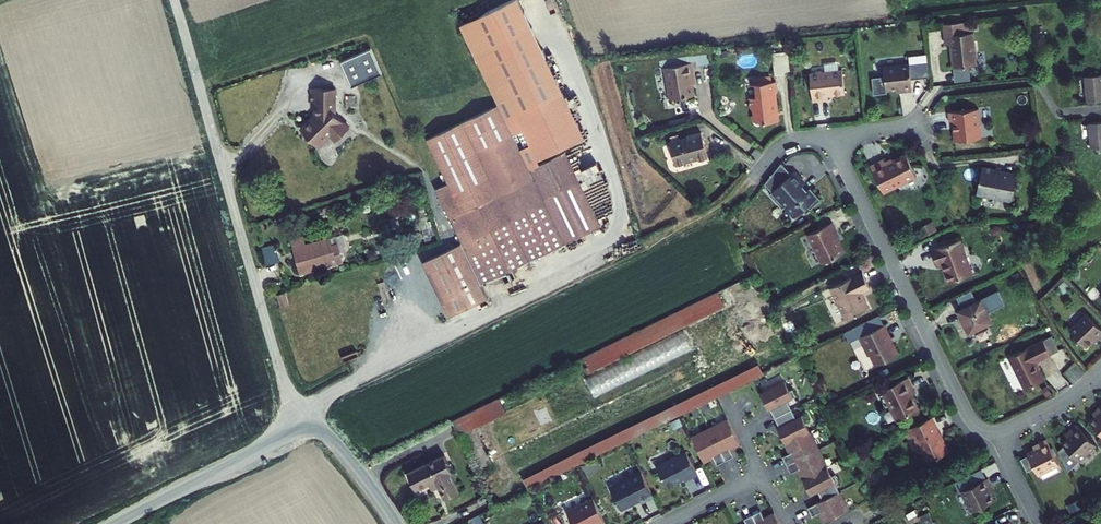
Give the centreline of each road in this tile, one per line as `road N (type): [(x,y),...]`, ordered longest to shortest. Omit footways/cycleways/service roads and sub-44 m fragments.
road 1 (unclassified): [(174,0),(298,428)]
road 2 (residential): [(997,433),(966,415),(829,136)]
road 3 (tertiary): [(298,428),(114,523)]
road 4 (residential): [(724,397),(763,475),(664,523)]
road 5 (tertiary): [(396,523),(332,441),(298,428)]
road 6 (residential): [(1100,370),(1061,402),(997,433)]

